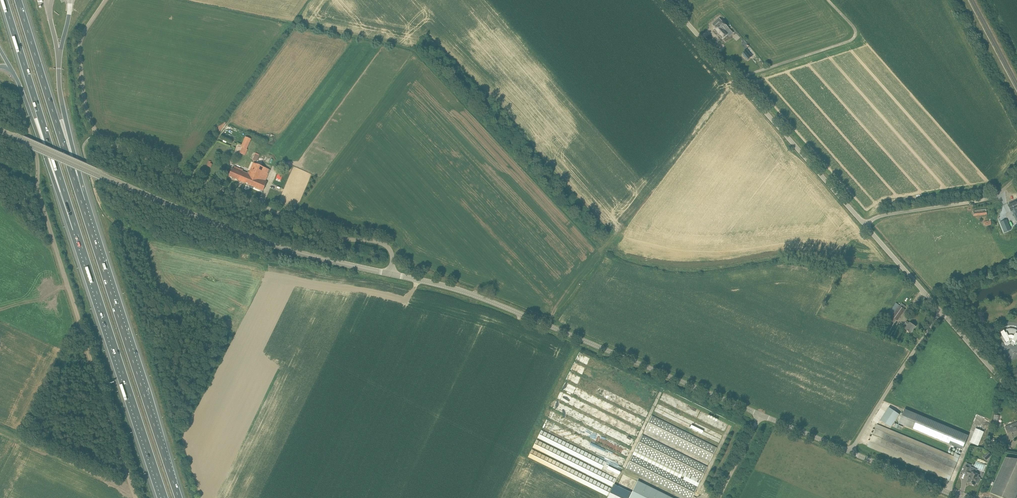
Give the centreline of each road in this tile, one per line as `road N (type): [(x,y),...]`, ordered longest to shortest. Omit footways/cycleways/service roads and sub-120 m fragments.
road 1 (unclassified): [(134,497),(39,191),(26,120),(0,96)]
road 2 (unclassified): [(394,272),(252,237),(0,130)]
road 3 (unclassified): [(759,410),(479,296),(394,272)]
road 4 (unclassified): [(394,272),(385,241),(347,240),(97,132)]
road 5 (motorway): [(179,497),(81,202)]
road 6 (unclassified): [(867,227),(668,0)]
road 7 (motorway): [(77,231),(164,497)]
road 8 (motorway): [(5,0),(77,231)]
road 9 (unclassified): [(1016,396),(867,227)]
road 10 (motorway): [(81,202),(19,0)]
road 11 (unclassified): [(867,227),(999,196),(1016,178)]
road 12 (motorway): [(20,86),(77,231)]
road 13 (unclassified): [(97,132),(83,94),(80,44),(106,0)]
road 14 (motorway): [(81,202),(59,68)]
road 15 (unclassified): [(968,497),(853,450)]

